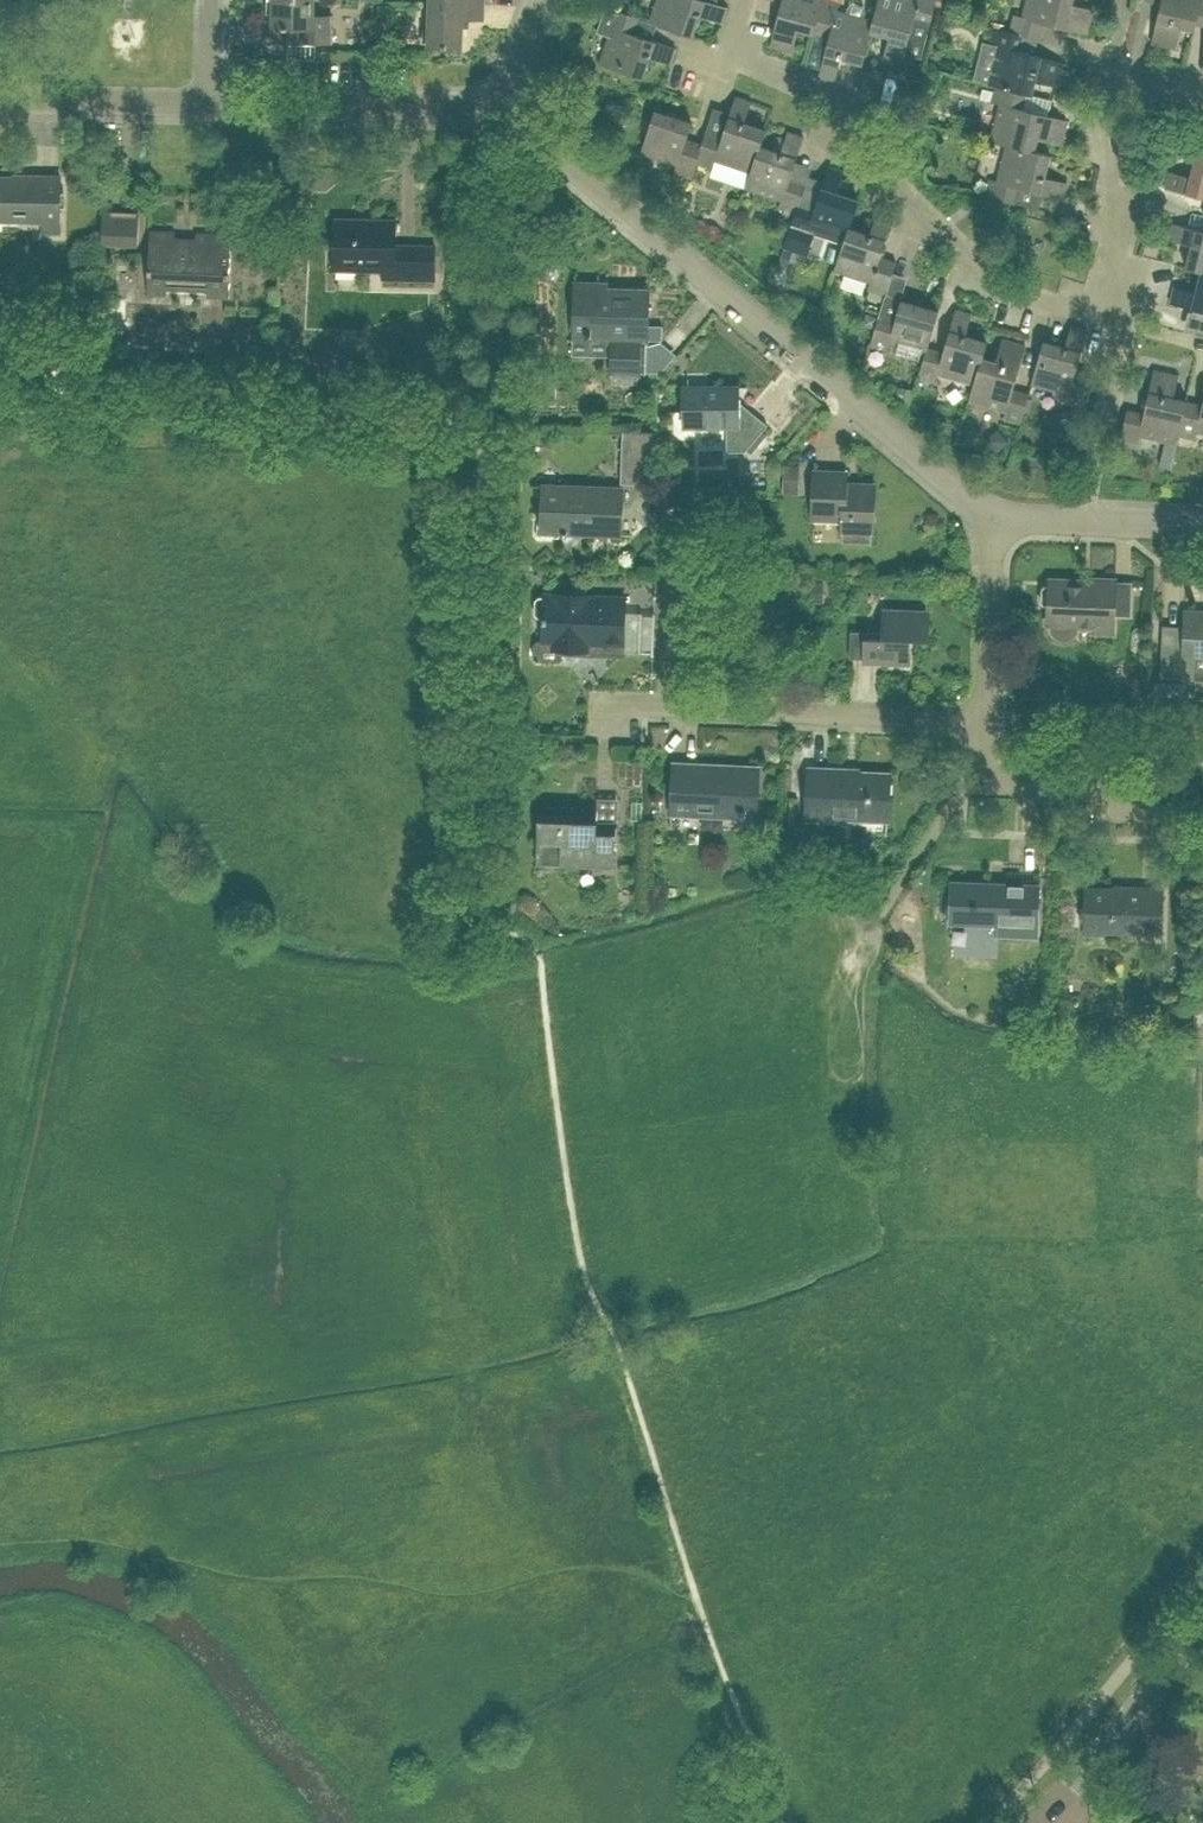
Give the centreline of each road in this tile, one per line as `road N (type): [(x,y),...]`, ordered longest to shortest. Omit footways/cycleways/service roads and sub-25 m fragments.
road 1 (residential): [(999,517),(505,115)]
road 2 (residential): [(1120,327),(995,289),(894,189),(838,102),(727,57)]
road 3 (residential): [(1120,327),(1108,68),(1202,90)]
road 4 (residential): [(986,717),(671,706)]
road 5 (residential): [(505,115),(204,103)]
road 6 (tertiary): [(1036,1822),(1202,1626)]
road 7 (residential): [(1153,789),(986,786),(986,717)]
road 8 (residential): [(204,103),(0,98)]
road 9 (residential): [(986,717),(999,517)]
road 10 (residential): [(1081,521),(1120,327)]
road 11 (residential): [(671,706),(674,557)]
road 12 (residential): [(1202,525),(1081,521)]
road 13 (residential): [(505,115),(542,0)]

